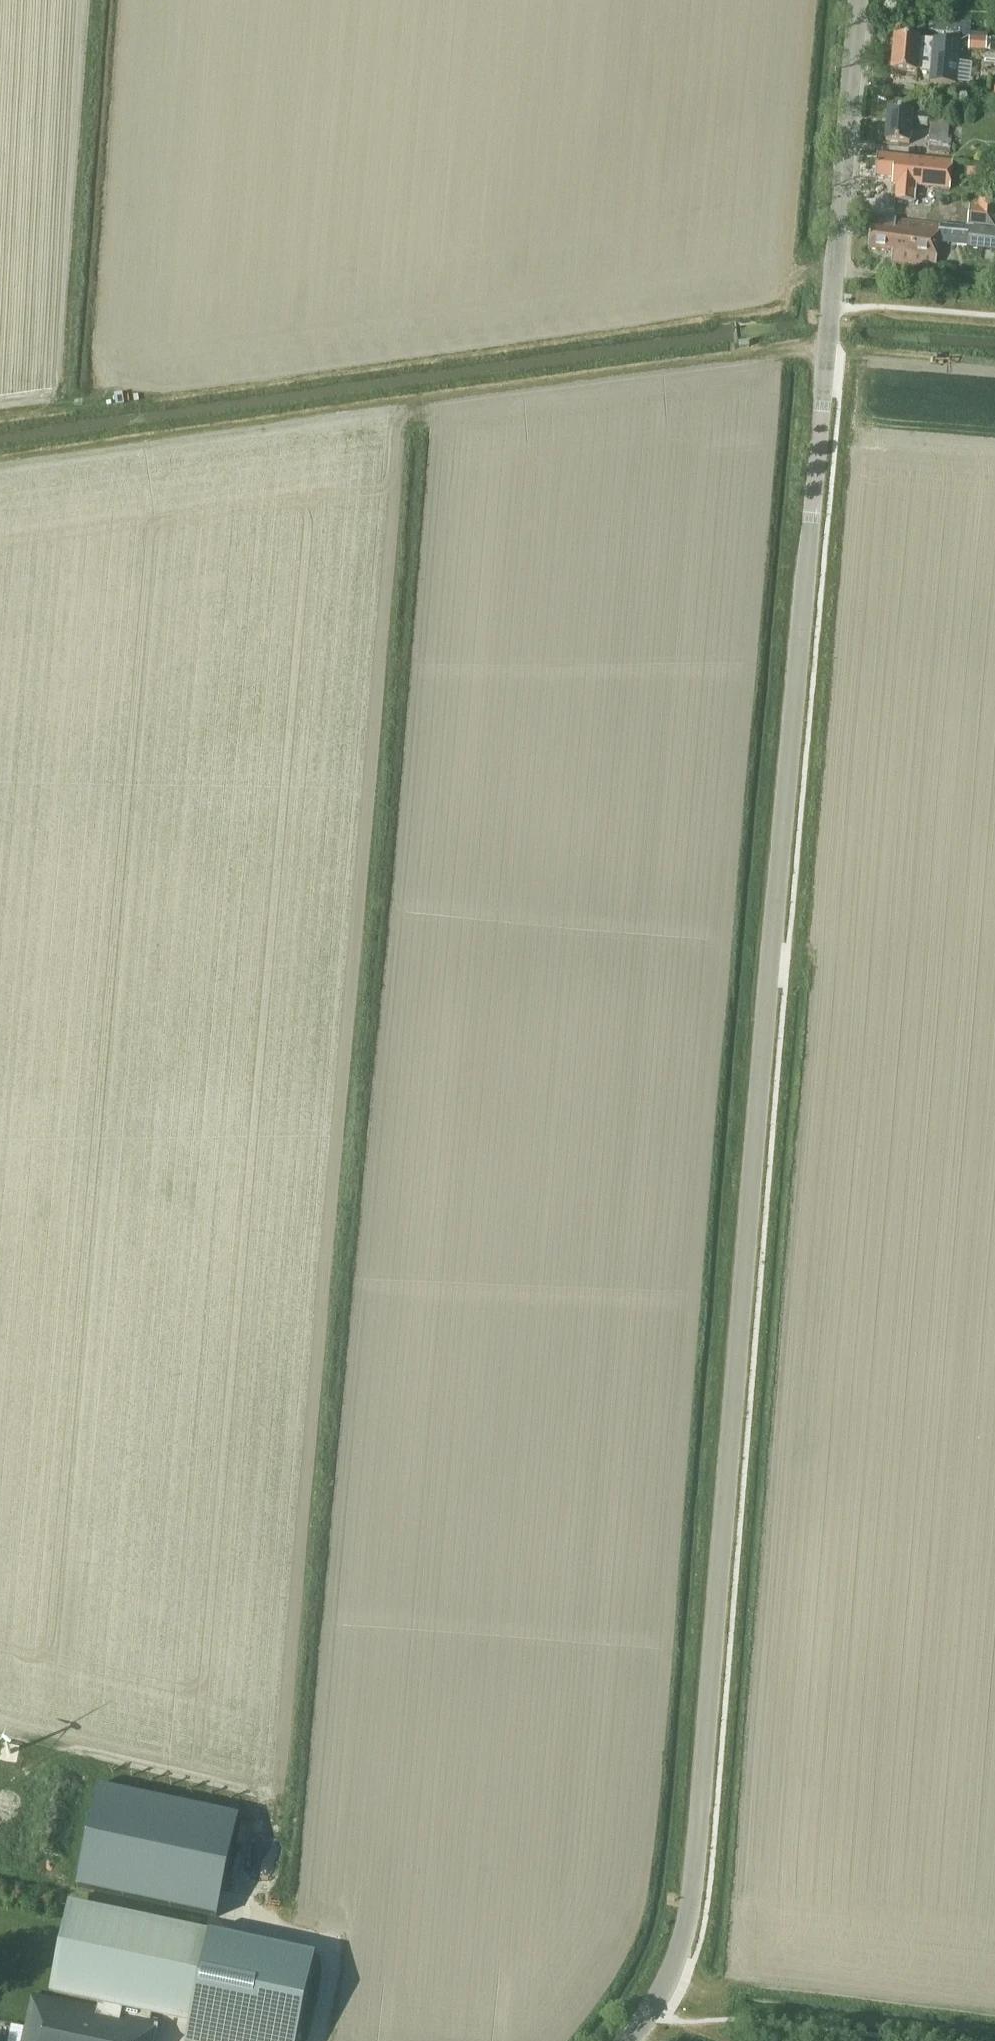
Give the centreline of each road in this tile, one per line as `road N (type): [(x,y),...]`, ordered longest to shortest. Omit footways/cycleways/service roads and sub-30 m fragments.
road 1 (tertiary): [(627,2040),(679,1950),(693,1881),(859,0)]

